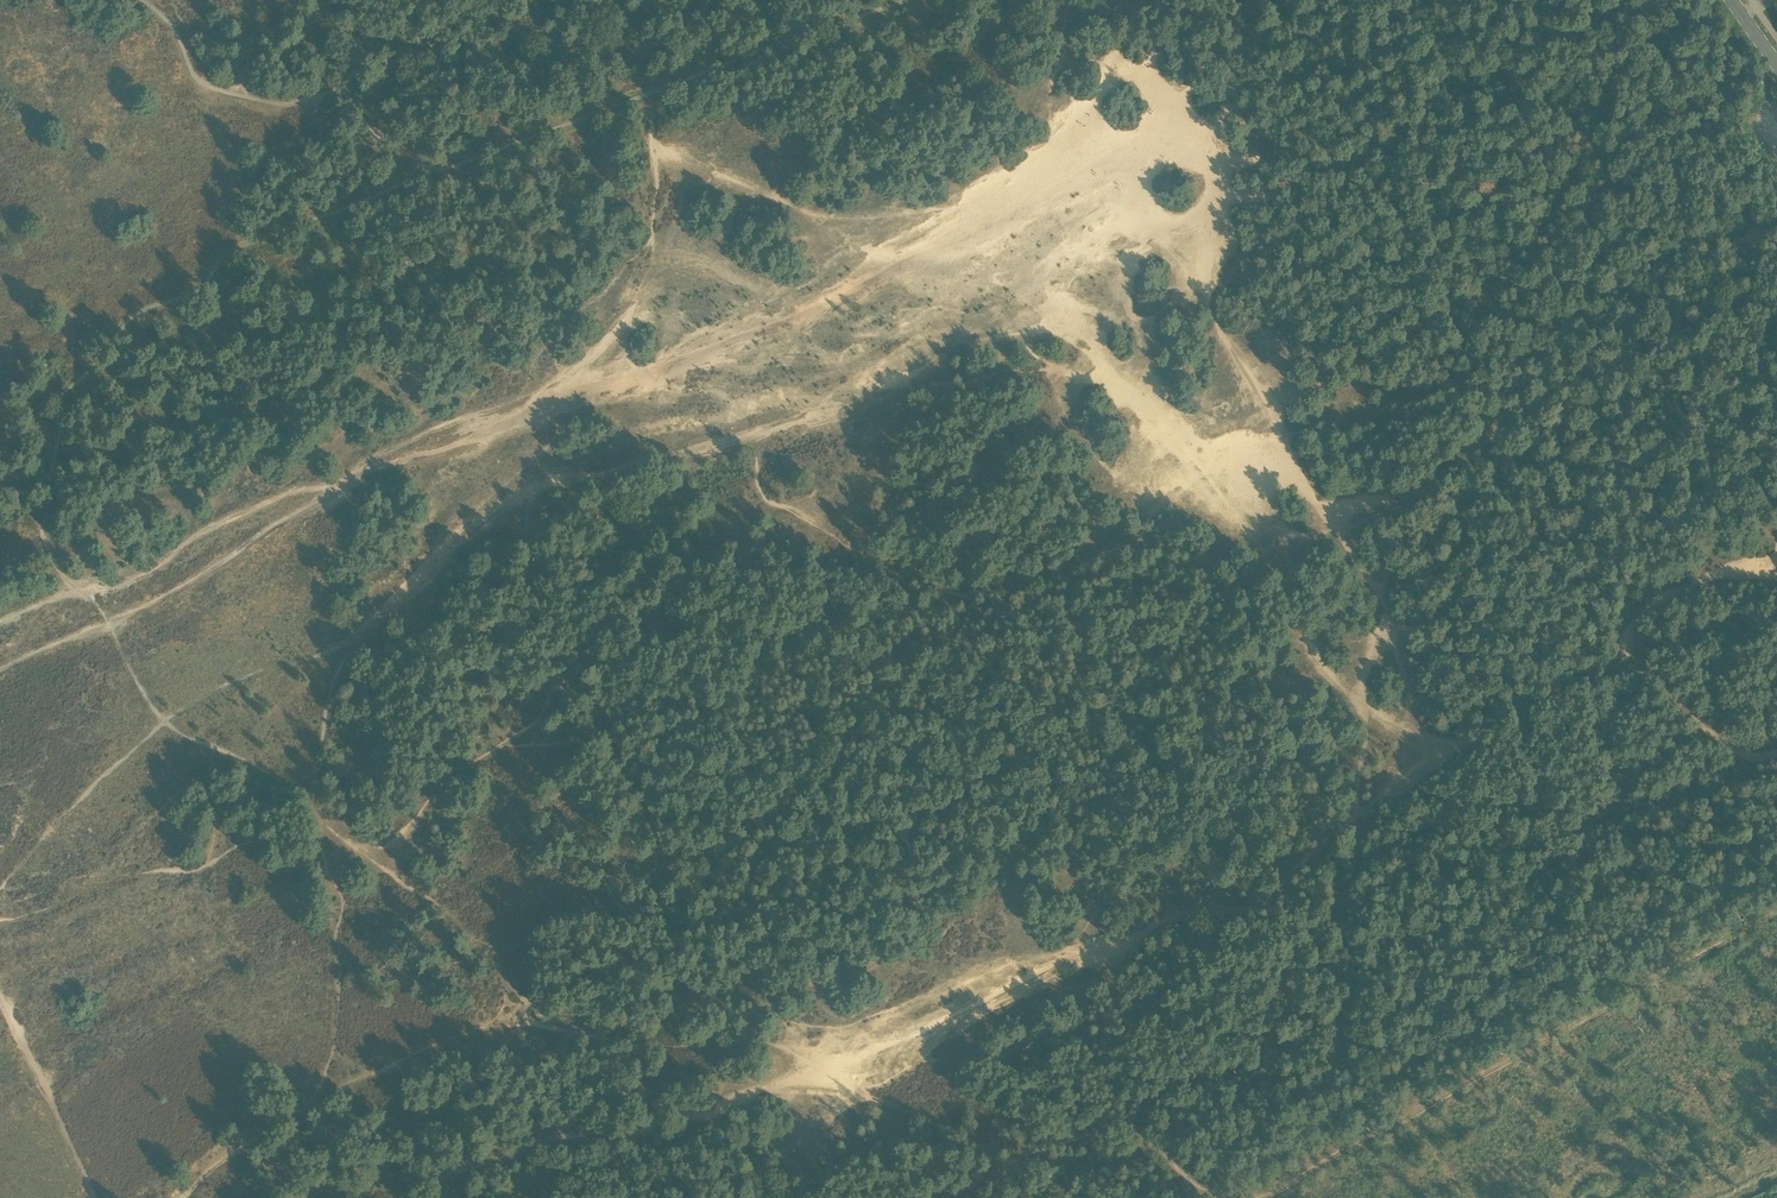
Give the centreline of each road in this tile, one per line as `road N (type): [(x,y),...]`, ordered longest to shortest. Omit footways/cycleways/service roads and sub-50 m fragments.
road 1 (track): [(407,1197),(460,1164),(662,1128),(769,1097),(1108,945),(1348,825),(1449,750),(1621,666),(1649,606),(1776,557)]
road 2 (track): [(180,1197),(247,1140),(379,1068),(539,1030),(792,1052),(1032,1161)]
road 3 (track): [(1359,815),(1363,707),(1382,606),(1137,188)]
road 4 (track): [(1449,750),(1363,707),(1300,639),(1264,547),(1193,453),(1004,244)]
road 5 (track): [(1776,904),(1296,1172),(1235,1189)]
road 6 (track): [(0,678),(174,595),(382,466),(545,405)]
road 7 (track): [(318,1101),(337,1050),(339,999),(316,824),(302,795),(249,758),(164,727)]
road 8 (track): [(1193,453),(1285,446),(1290,434),(1332,418),(1514,382),(1536,322)]
road 9 (track): [(548,1032),(480,935),(316,824)]
road 10 (track): [(968,1197),(1112,1124),(1145,1129),(1235,1189)]
road 11 (track): [(98,1197),(0,995)]
road 12 (track): [(1621,666),(1741,752),(1776,761)]
road 13 (track): [(389,1197),(388,1147),(407,1062)]

